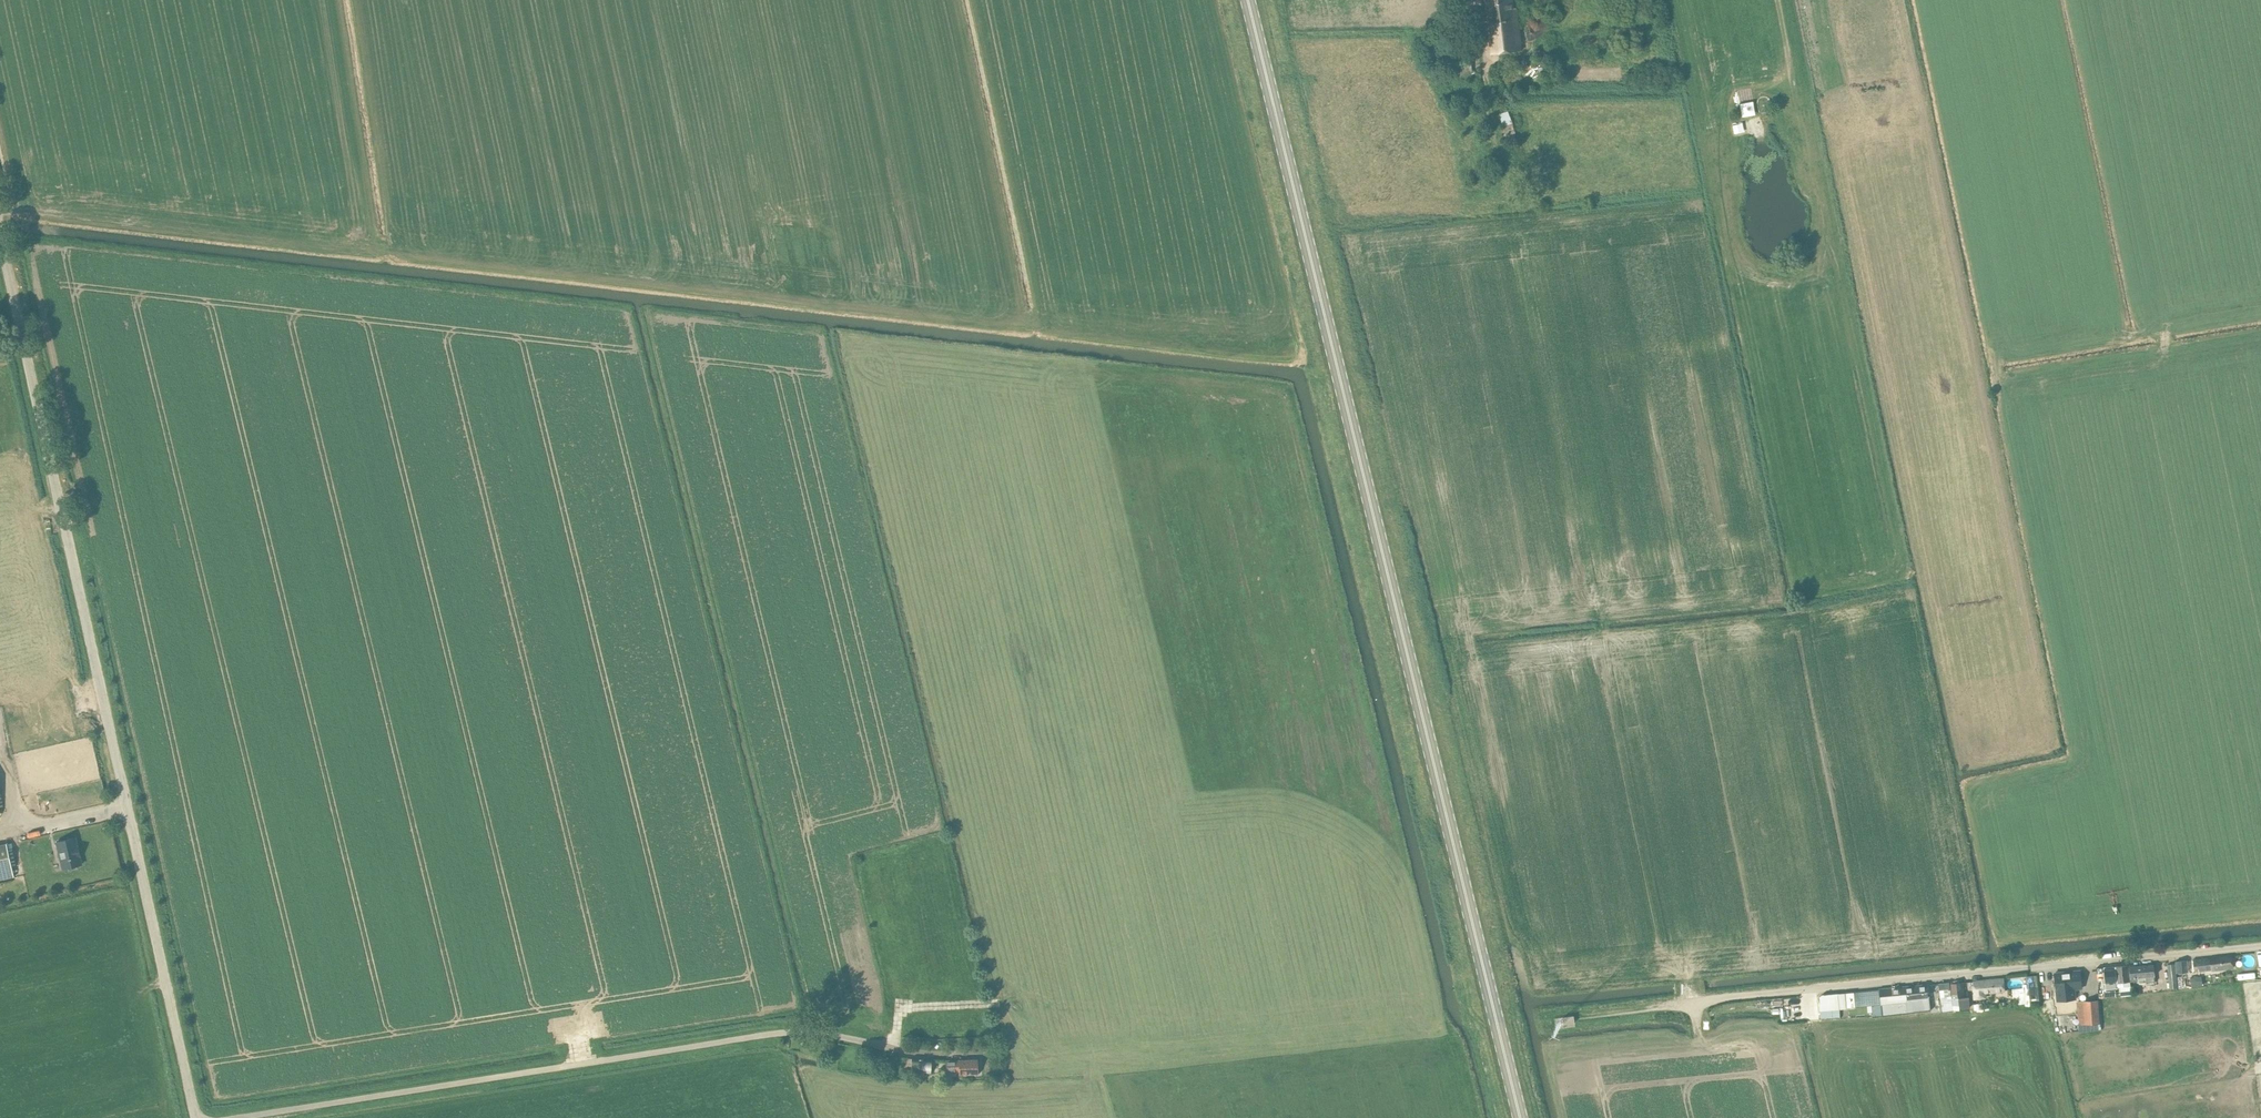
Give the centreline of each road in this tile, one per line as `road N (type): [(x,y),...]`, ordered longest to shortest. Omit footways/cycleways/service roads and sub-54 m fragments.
road 1 (primary): [(1520,1117),(1247,0)]
road 2 (unclassified): [(206,1117),(0,189)]
road 3 (unclassified): [(1699,1029),(1696,1005),(1717,998),(2260,946)]
road 4 (unclassified): [(220,1117),(791,1032)]

